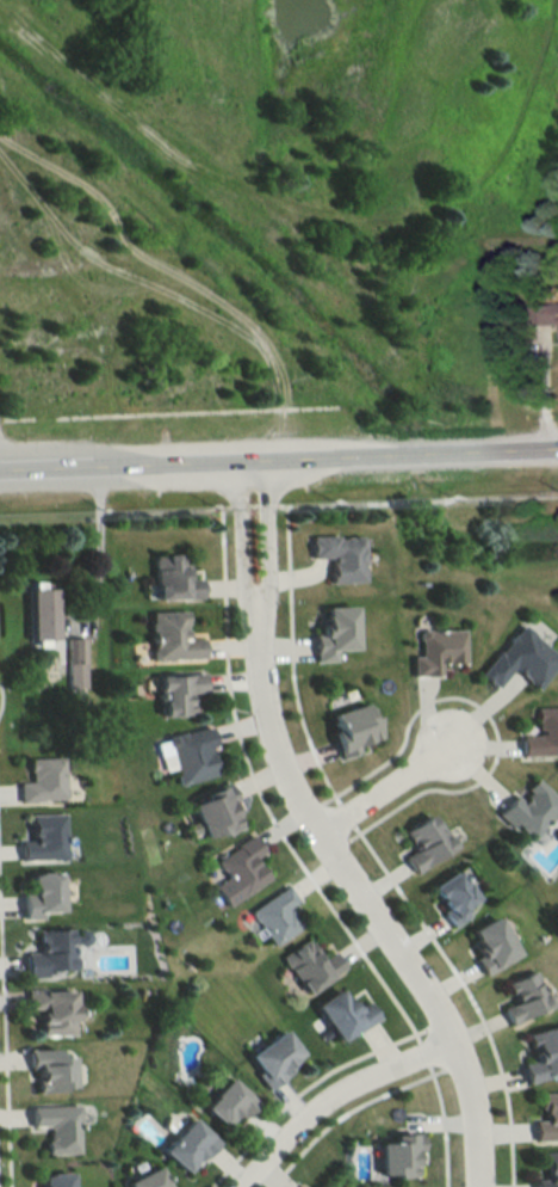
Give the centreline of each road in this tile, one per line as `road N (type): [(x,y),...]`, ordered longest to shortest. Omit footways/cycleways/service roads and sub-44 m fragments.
road 1 (residential): [(481,1186),(479,1127),(450,1038),(333,861),(278,761),(253,617)]
road 2 (secondary): [(0,474),(557,449)]
road 3 (residential): [(236,461),(242,590),(253,617),(262,591),(258,460)]
road 4 (residential): [(450,1038),(336,1091),(235,1186)]
road 5 (residential): [(422,749),(429,726),(442,719),(465,725),(472,740),(455,768),(430,763),(422,749)]
road 6 (residential): [(316,830),(423,757)]

